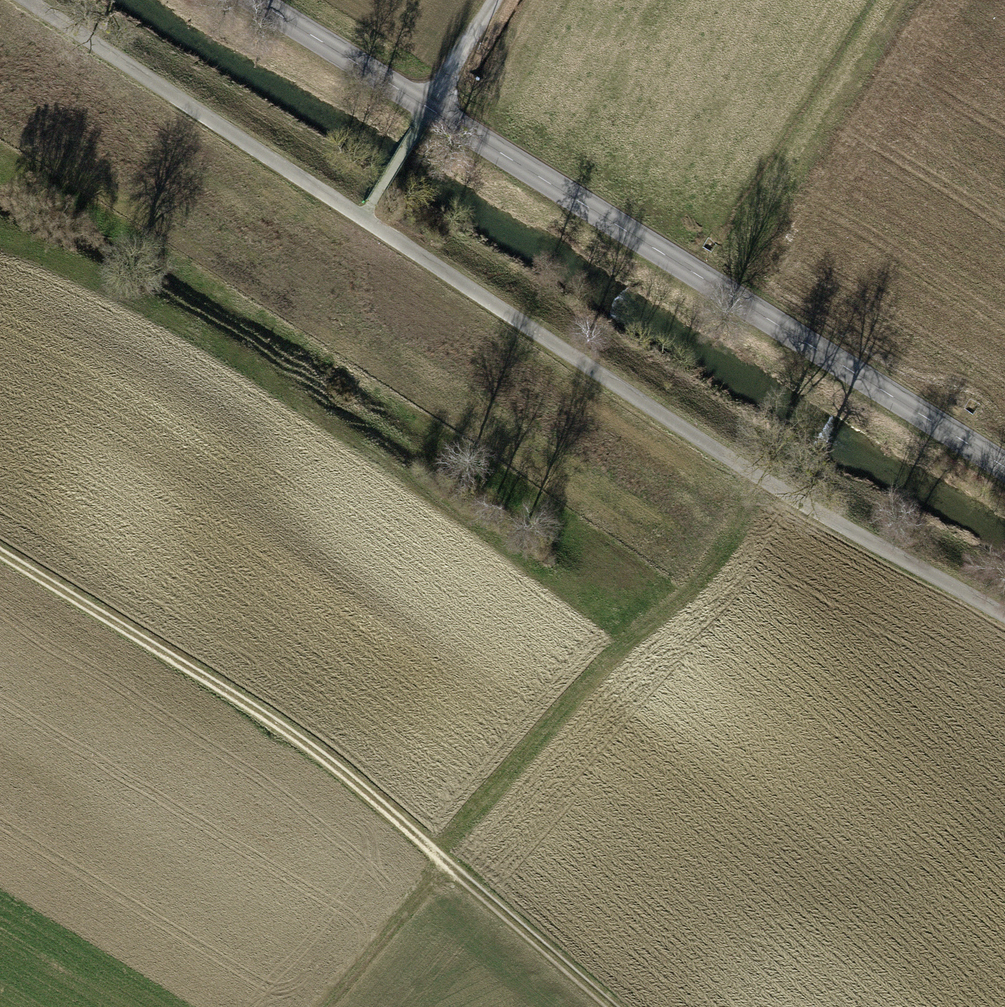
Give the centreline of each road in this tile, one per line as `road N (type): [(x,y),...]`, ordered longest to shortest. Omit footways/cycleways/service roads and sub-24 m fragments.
road 1 (track): [(30,0),(363,215),(1004,608)]
road 2 (track): [(319,1006),(769,467)]
road 3 (tertiary): [(1004,457),(429,98)]
road 4 (track): [(0,539),(268,705),(442,859)]
road 5 (track): [(612,1006),(442,859)]
road 6 (tertiary): [(429,98),(268,0)]

